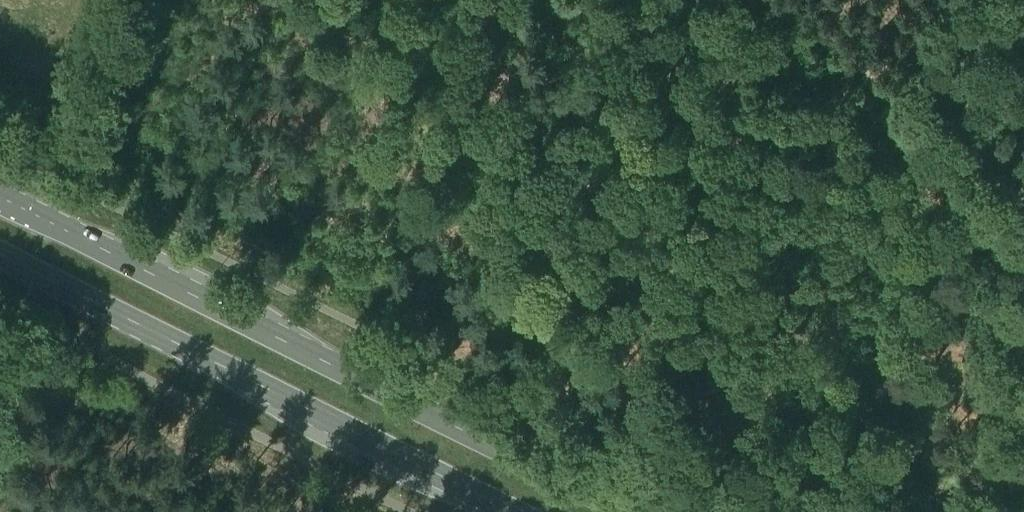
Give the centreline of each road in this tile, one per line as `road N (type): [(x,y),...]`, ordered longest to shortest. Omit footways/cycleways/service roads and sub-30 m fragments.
road 1 (primary): [(631,511),(0,195)]
road 2 (track): [(821,511),(715,448),(691,427),(658,372),(568,126),(545,0)]
road 3 (primary): [(0,253),(516,511)]
road 4 (track): [(131,0),(65,182),(0,317)]
road 5 (track): [(1023,175),(767,0)]

